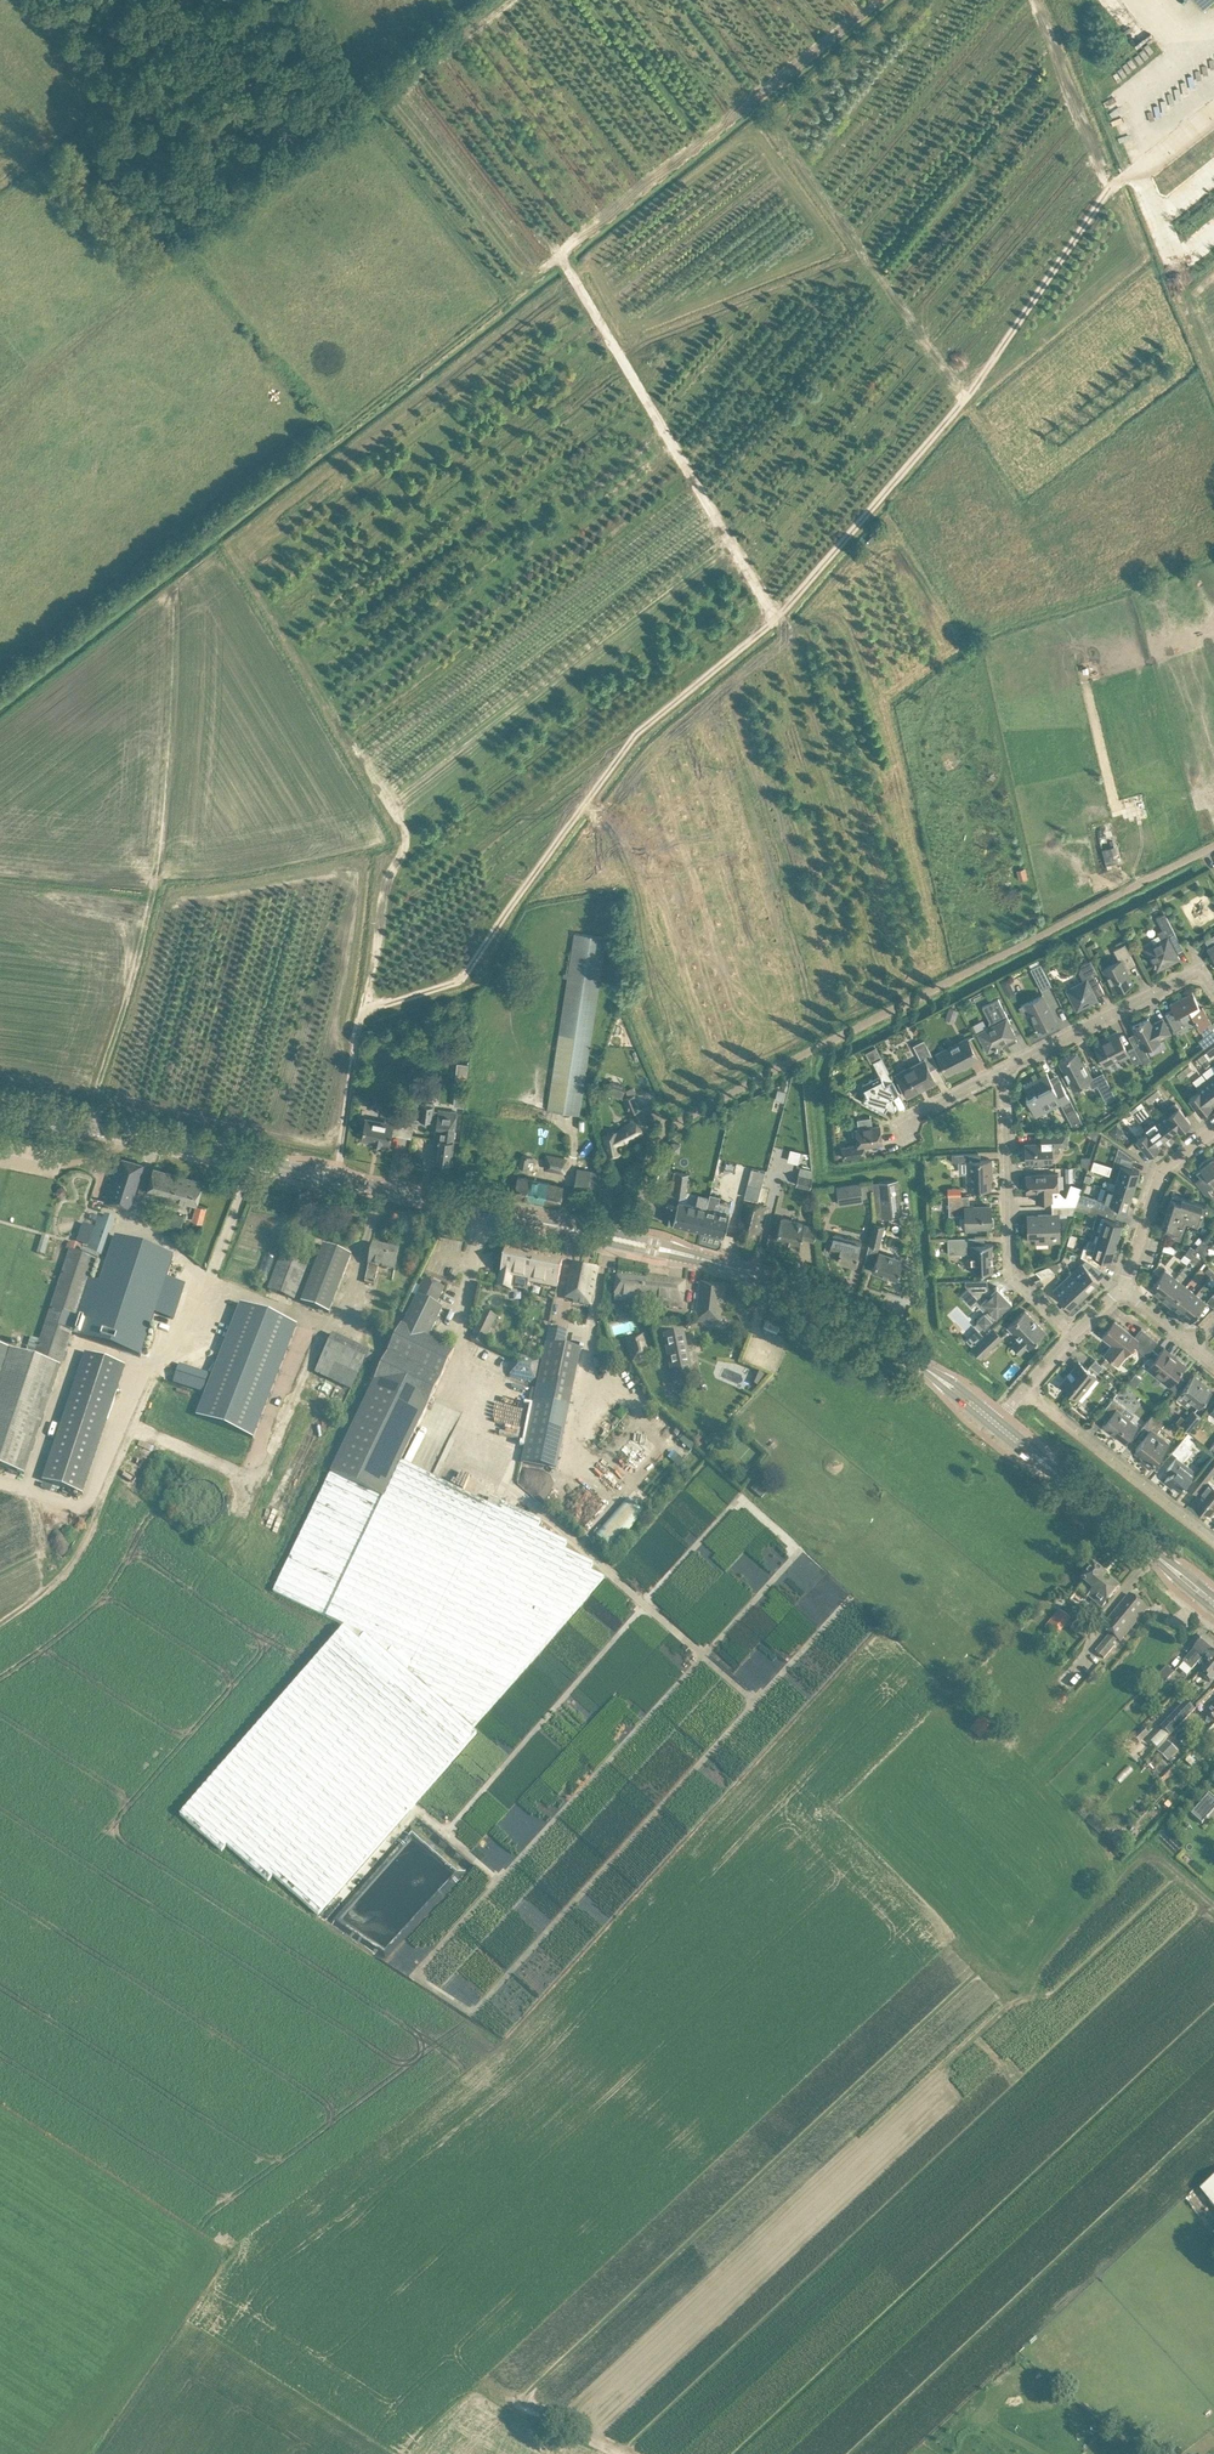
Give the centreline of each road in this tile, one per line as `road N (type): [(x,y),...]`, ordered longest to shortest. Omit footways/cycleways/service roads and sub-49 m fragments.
road 1 (unclassified): [(633,1242),(662,1131),(1213,846)]
road 2 (track): [(776,619),(560,254)]
road 3 (track): [(361,1016),(384,877),(402,834),(299,654)]
road 4 (tertiary): [(0,1107),(371,1185)]
road 5 (tertiary): [(931,1372),(784,1288),(633,1242)]
road 6 (residential): [(1073,1335),(1012,1271),(1005,1070)]
road 7 (tertiary): [(633,1242),(371,1185)]
road 8 (residential): [(1213,1545),(1024,1389)]
road 9 (residential): [(1213,989),(1200,968),(1005,1070)]
road 10 (residential): [(1121,1288),(1161,1171),(1213,1129)]
road 11 (residential): [(1005,1070),(909,1119),(909,1139)]
road 12 (tertiary): [(1155,1554),(1060,1476)]

